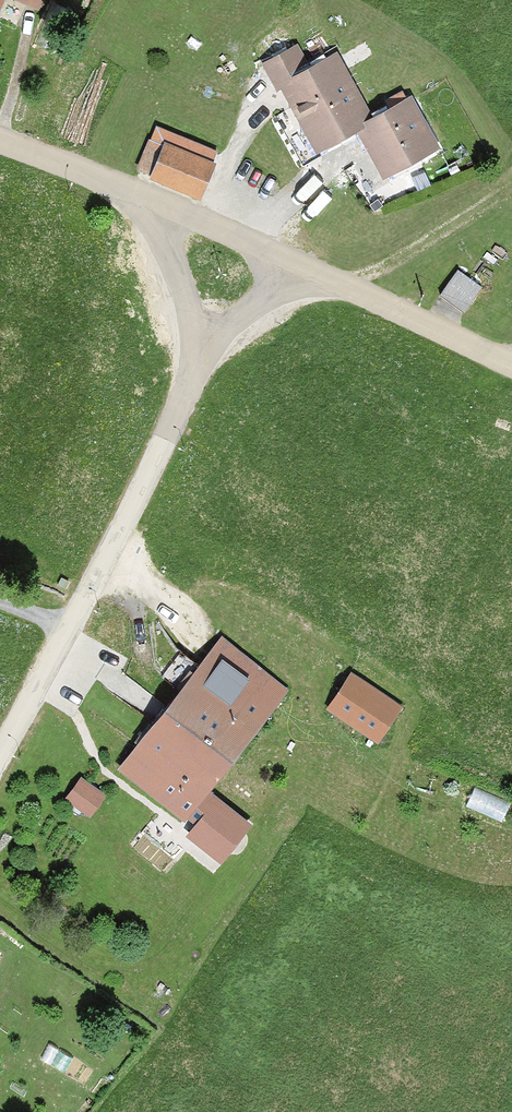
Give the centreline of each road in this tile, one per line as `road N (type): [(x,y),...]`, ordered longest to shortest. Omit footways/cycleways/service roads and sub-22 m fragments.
road 1 (unclassified): [(0,754),(80,608),(196,350)]
road 2 (residential): [(307,273),(511,368)]
road 3 (residential): [(0,149),(155,211)]
road 4 (residential): [(155,211),(307,273)]
road 5 (unclassified): [(155,211),(196,350)]
road 6 (unclassified): [(196,350),(307,273)]

